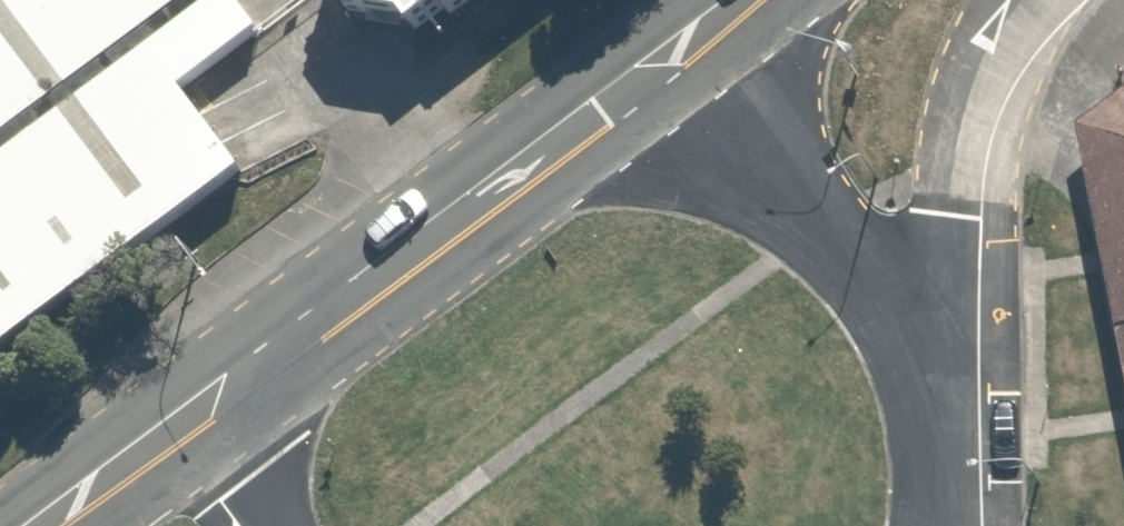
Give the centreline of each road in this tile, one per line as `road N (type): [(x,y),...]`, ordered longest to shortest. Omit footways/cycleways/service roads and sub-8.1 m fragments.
road 1 (secondary): [(671,59),(213,402)]
road 2 (tertiary): [(671,59),(856,258),(937,424),(945,525)]
road 3 (secondary): [(213,402),(43,525)]
road 4 (tertiary): [(287,525),(213,402)]

